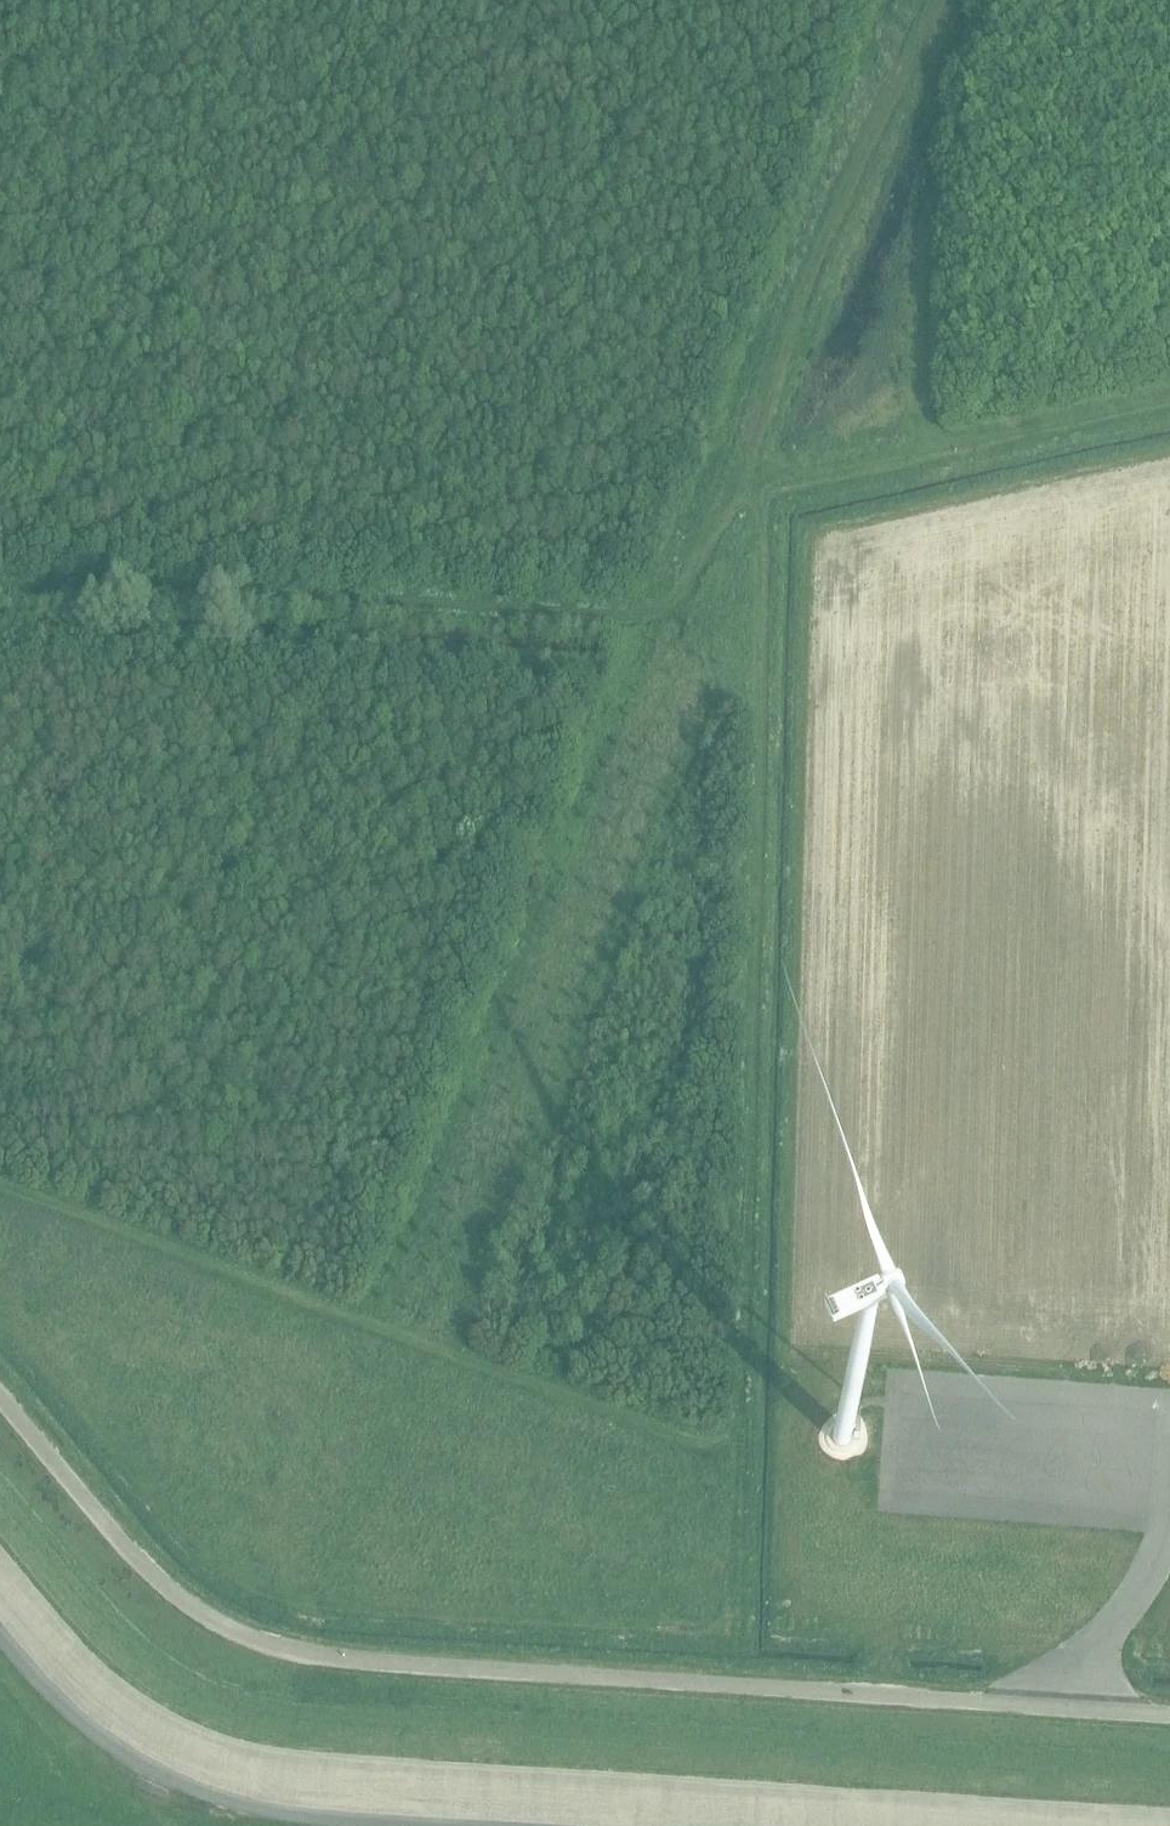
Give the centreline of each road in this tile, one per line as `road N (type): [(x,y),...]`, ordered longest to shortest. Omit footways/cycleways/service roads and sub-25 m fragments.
road 1 (track): [(1169,403),(771,492),(739,1635),(349,1610),(275,1591),(207,1556),(0,1304)]
road 2 (track): [(275,1591),(896,0)]
road 3 (track): [(0,587),(718,625),(965,0)]
road 4 (unclassified): [(1169,1713),(344,1658),(264,1644),(172,1592),(0,1394)]
road 5 (track): [(349,1610),(718,625)]
road 6 (unclassified): [(0,1633),(55,1695),(158,1772),(287,1814),(453,1825)]

